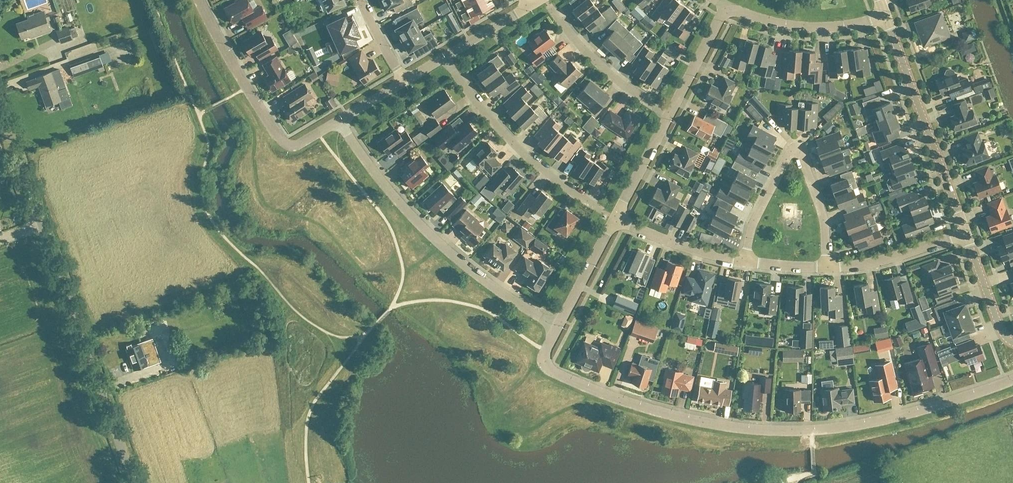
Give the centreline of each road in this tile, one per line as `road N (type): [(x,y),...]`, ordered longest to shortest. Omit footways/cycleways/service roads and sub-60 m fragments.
road 1 (residential): [(1012,381),(843,428),(718,427),(634,406),(546,370),(543,358),(558,327)]
road 2 (unclassified): [(0,115),(132,482)]
road 3 (residential): [(558,327),(432,236),(339,123)]
road 4 (residential): [(825,267),(822,215),(794,150),(752,223),(743,263)]
road 5 (tertiary): [(965,236),(885,21)]
road 6 (residential): [(339,123),(299,146),(280,141),(198,0)]
road 7 (residential): [(603,213),(495,136),(441,60)]
road 8 (residential): [(726,7),(811,29),(885,21)]
road 9 (residential): [(667,116),(616,84),(549,8)]
road 10 (residential): [(825,267),(885,262),(965,236)]
road 11 (residential): [(743,263),(616,220)]
road 12 (residential): [(667,116),(726,7)]
road 13 (residential): [(558,327),(616,220)]

